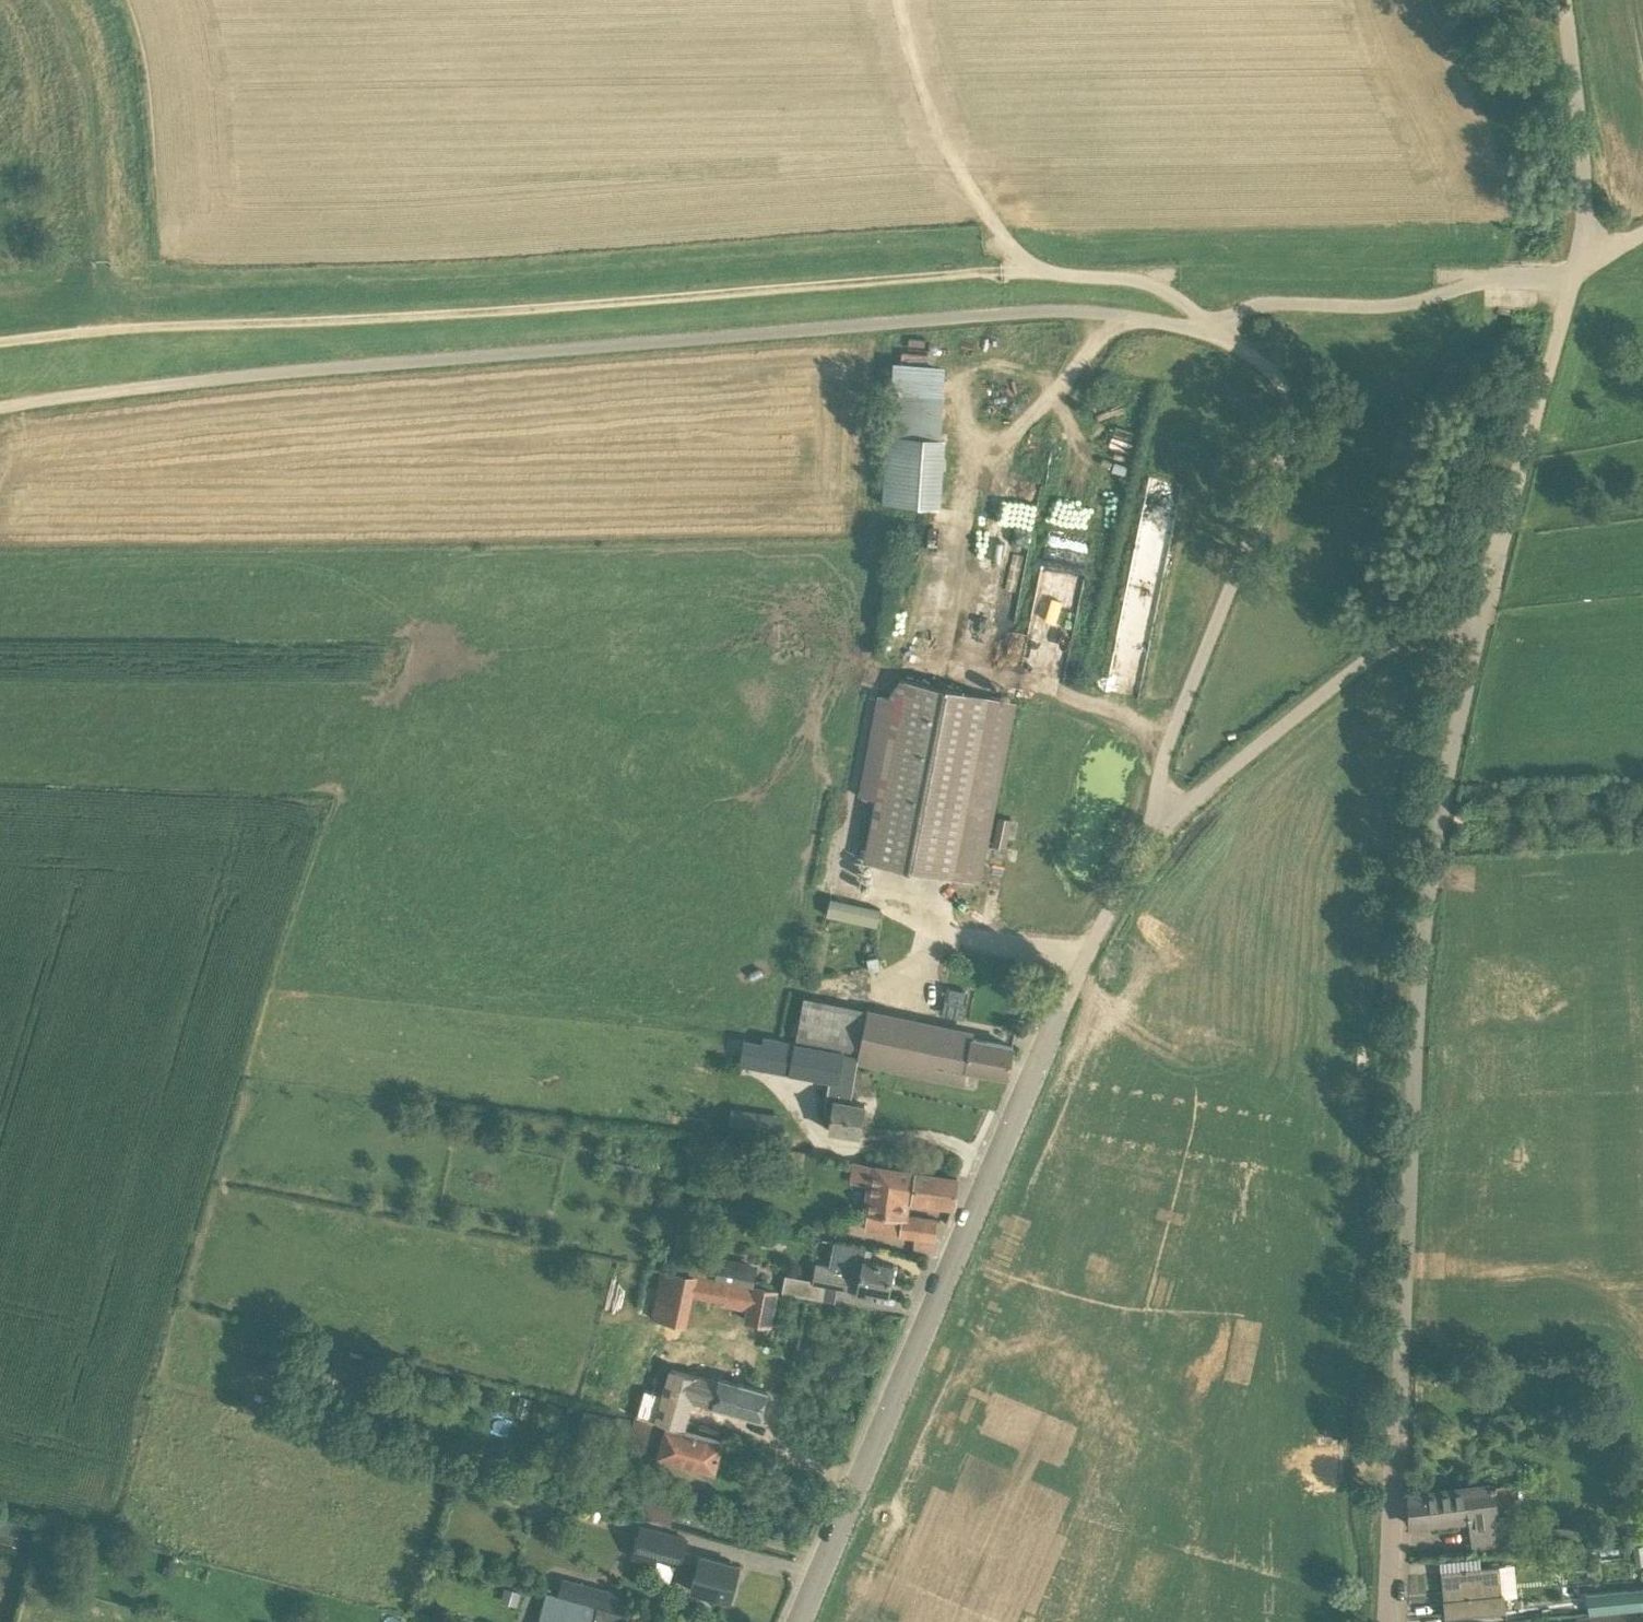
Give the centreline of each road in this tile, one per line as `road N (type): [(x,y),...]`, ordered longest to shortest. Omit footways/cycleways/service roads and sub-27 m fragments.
road 1 (unclassified): [(0,406),(294,372),(1026,312),(1131,316)]
road 2 (unclassified): [(1388,1621),(1423,948),(1441,804),(1481,613)]
road 3 (track): [(0,344),(128,328),(391,318),(989,273)]
road 4 (unclassified): [(799,1621),(1093,948),(1158,829)]
road 5 (unclassified): [(1158,829),(1162,754),(1292,433),(1293,404),(1282,380),(1208,334)]
road 6 (unclassified): [(1158,829),(1372,653),(1437,616),(1481,613)]
road 7 (unclassified): [(1208,334),(1254,305),(1382,307),(1496,278),(1574,279)]
road 8 (unclassified): [(1481,613),(1574,279)]
road 9 (track): [(1141,279),(1180,271),(1484,280)]
road 10 (track): [(1025,259),(954,163),(928,106),(900,0)]
road 11 (unclassified): [(1574,279),(1584,191),(1568,0)]
road 12 (track): [(923,664),(1048,688),(1171,733)]
road 13 (track): [(1093,312),(1090,343),(1006,436),(970,441),(958,394)]
road 14 (unclassified): [(1208,334),(1194,311),(1141,279),(1044,270),(1025,259)]

